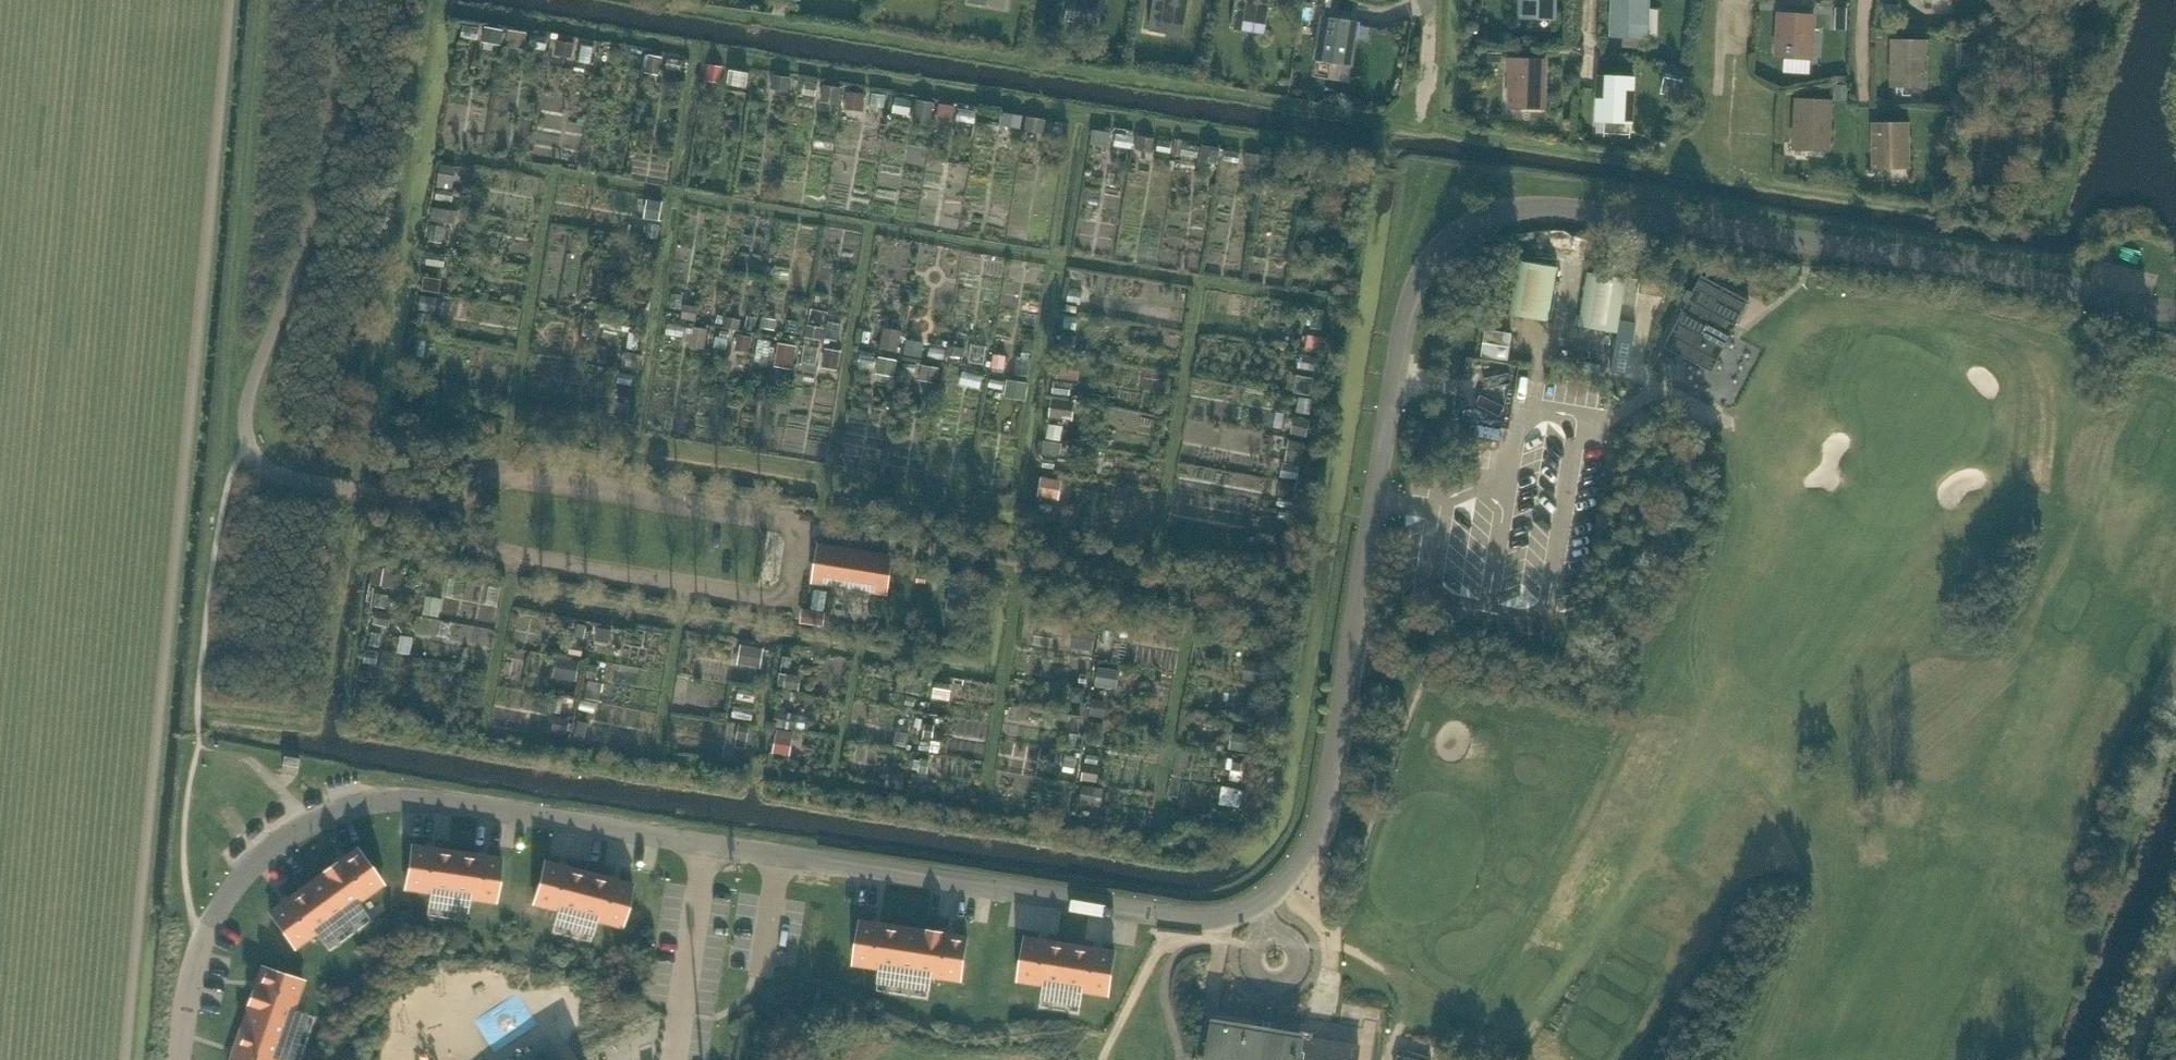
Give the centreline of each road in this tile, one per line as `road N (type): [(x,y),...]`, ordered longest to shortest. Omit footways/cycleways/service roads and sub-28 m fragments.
road 1 (unclassified): [(177,1059),(183,1006),(221,909),(263,859),(309,824),(366,803),(438,803),(1163,917),(1222,920),(1270,897),(1297,871),(1317,833),(1404,326),(1428,268),(1503,211),(1666,221),(2175,312)]
road 2 (unclassified): [(351,488),(265,468),(247,428),(252,390),(321,216),(353,0)]

